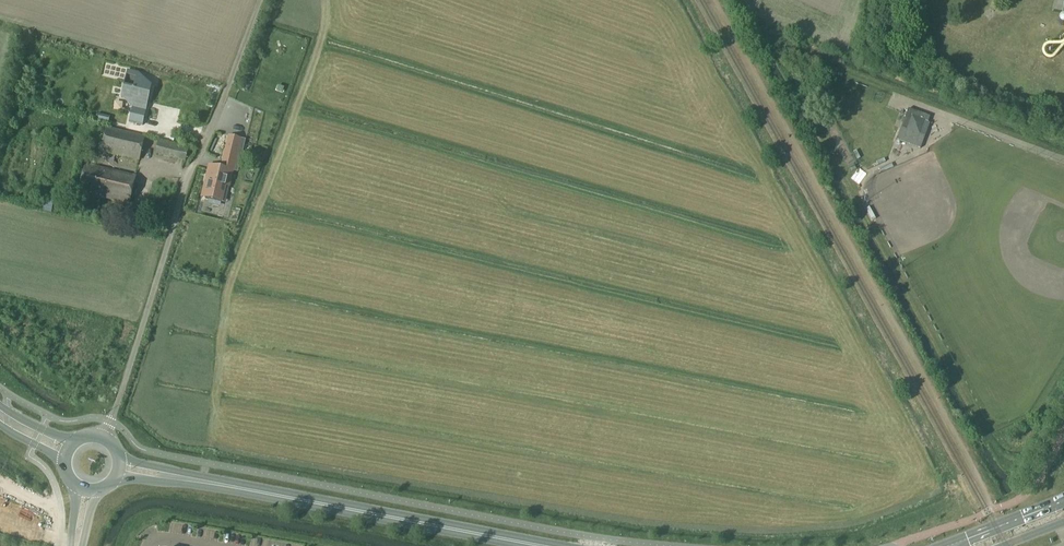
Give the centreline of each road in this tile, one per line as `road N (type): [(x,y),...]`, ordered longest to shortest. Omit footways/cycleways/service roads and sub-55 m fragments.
road 1 (secondary): [(541,545),(120,468)]
road 2 (unclassified): [(105,437),(174,212)]
road 3 (track): [(174,212),(261,0)]
road 4 (secondary): [(1063,501),(951,545)]

